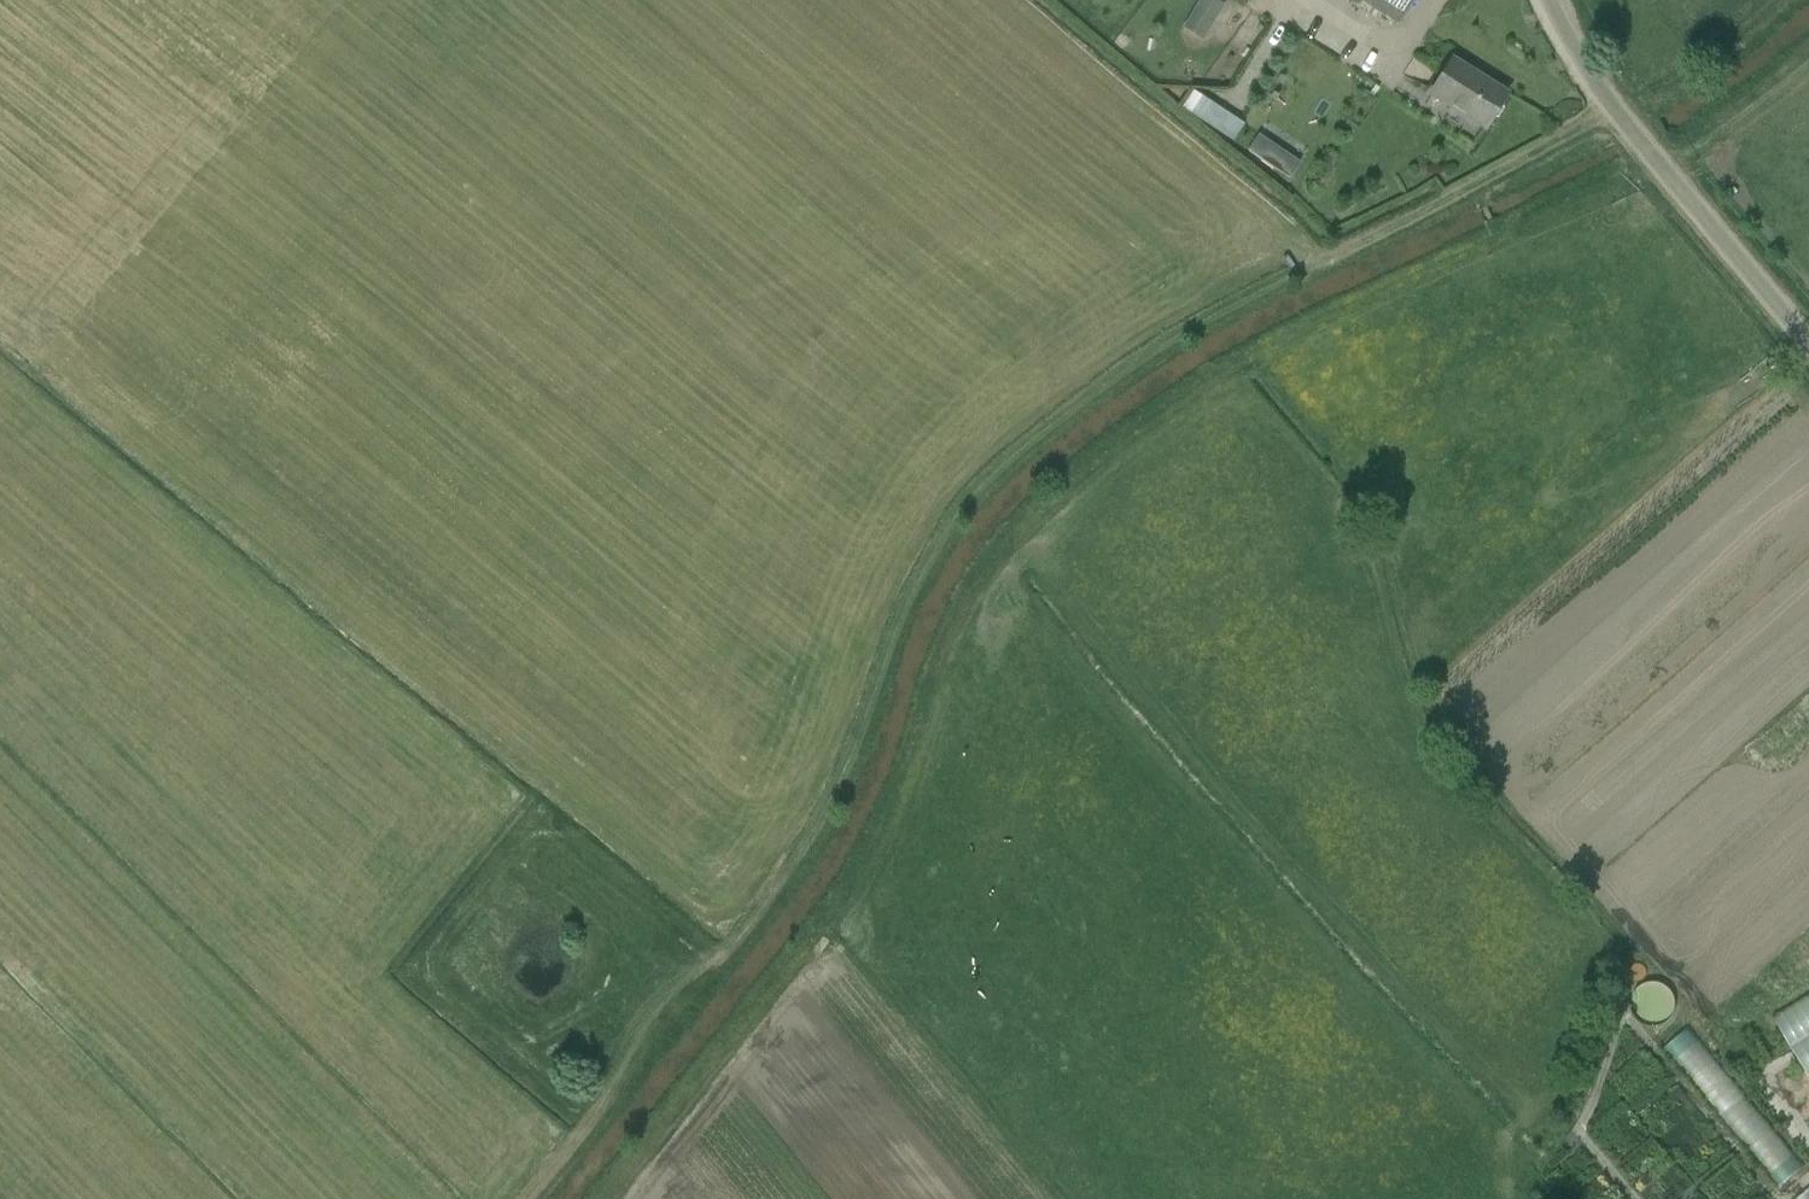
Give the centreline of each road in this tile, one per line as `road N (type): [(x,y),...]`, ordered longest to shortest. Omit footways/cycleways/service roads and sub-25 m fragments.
road 1 (unclassified): [(1808,347),(1609,106),(1547,0)]

